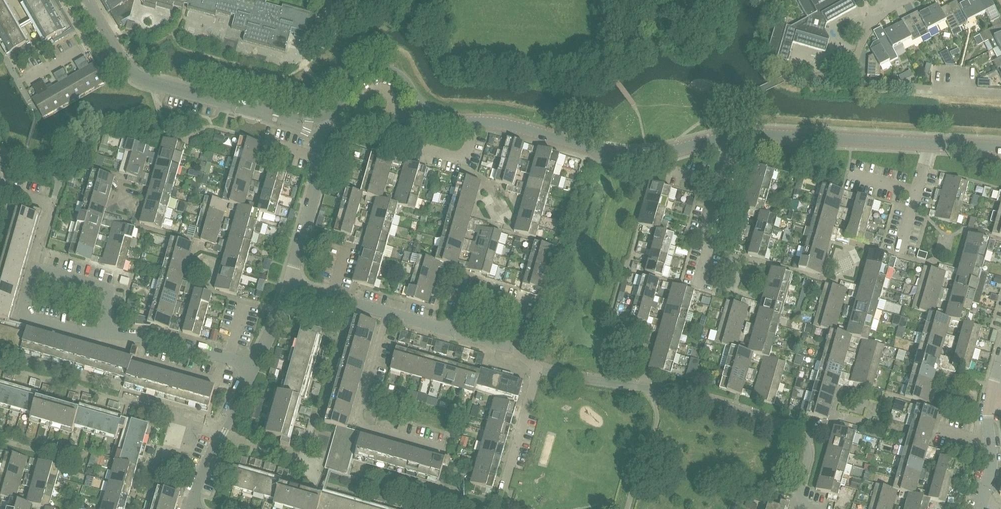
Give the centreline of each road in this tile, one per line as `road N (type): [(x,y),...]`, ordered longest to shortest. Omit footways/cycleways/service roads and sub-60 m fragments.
road 1 (unclassified): [(731,135),(629,155),(490,121),(440,119)]
road 2 (unclassified): [(285,117),(138,77),(107,34)]
road 3 (unclassified): [(930,143),(731,135)]
road 4 (unclassified): [(440,119),(403,75),(382,67),(357,76),(326,116)]
road 5 (residential): [(189,508),(254,365)]
road 6 (residential): [(370,428),(359,465),(367,470),(428,486),(440,447)]
road 7 (residential): [(118,378),(115,387),(27,362),(36,319)]
road 8 (residential): [(452,330),(464,291),(520,306),(509,345)]
road 9 (residential): [(289,286),(323,157)]
road 10 (residential): [(537,369),(503,490)]
road 11 (residential): [(103,334),(105,287),(34,267)]
road 12 (residential): [(370,428),(361,404),(388,313)]

